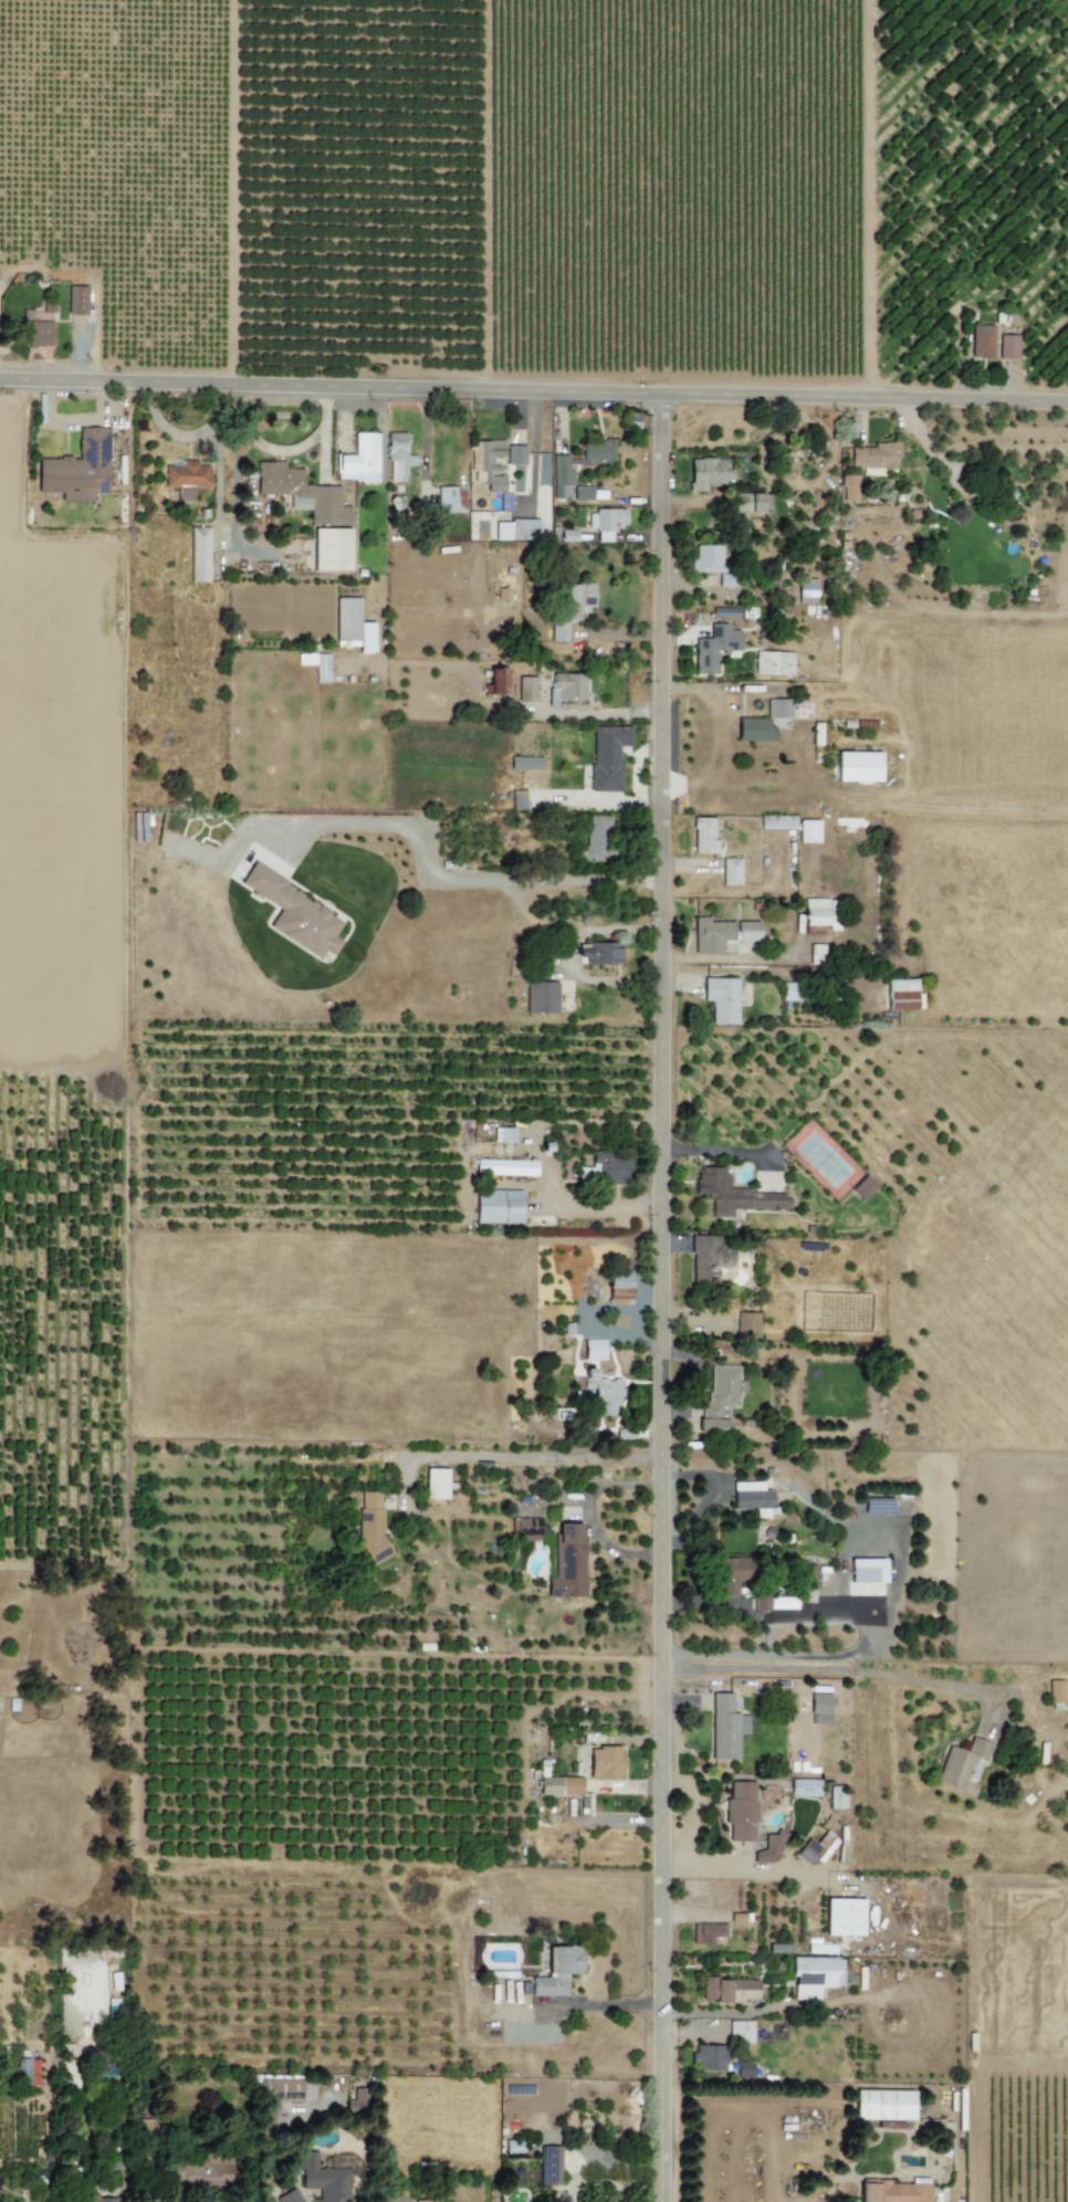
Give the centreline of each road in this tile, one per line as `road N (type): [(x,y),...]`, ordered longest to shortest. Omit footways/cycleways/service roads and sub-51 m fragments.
road 1 (residential): [(664,2201),(662,387)]
road 2 (residential): [(0,375),(1067,399)]

